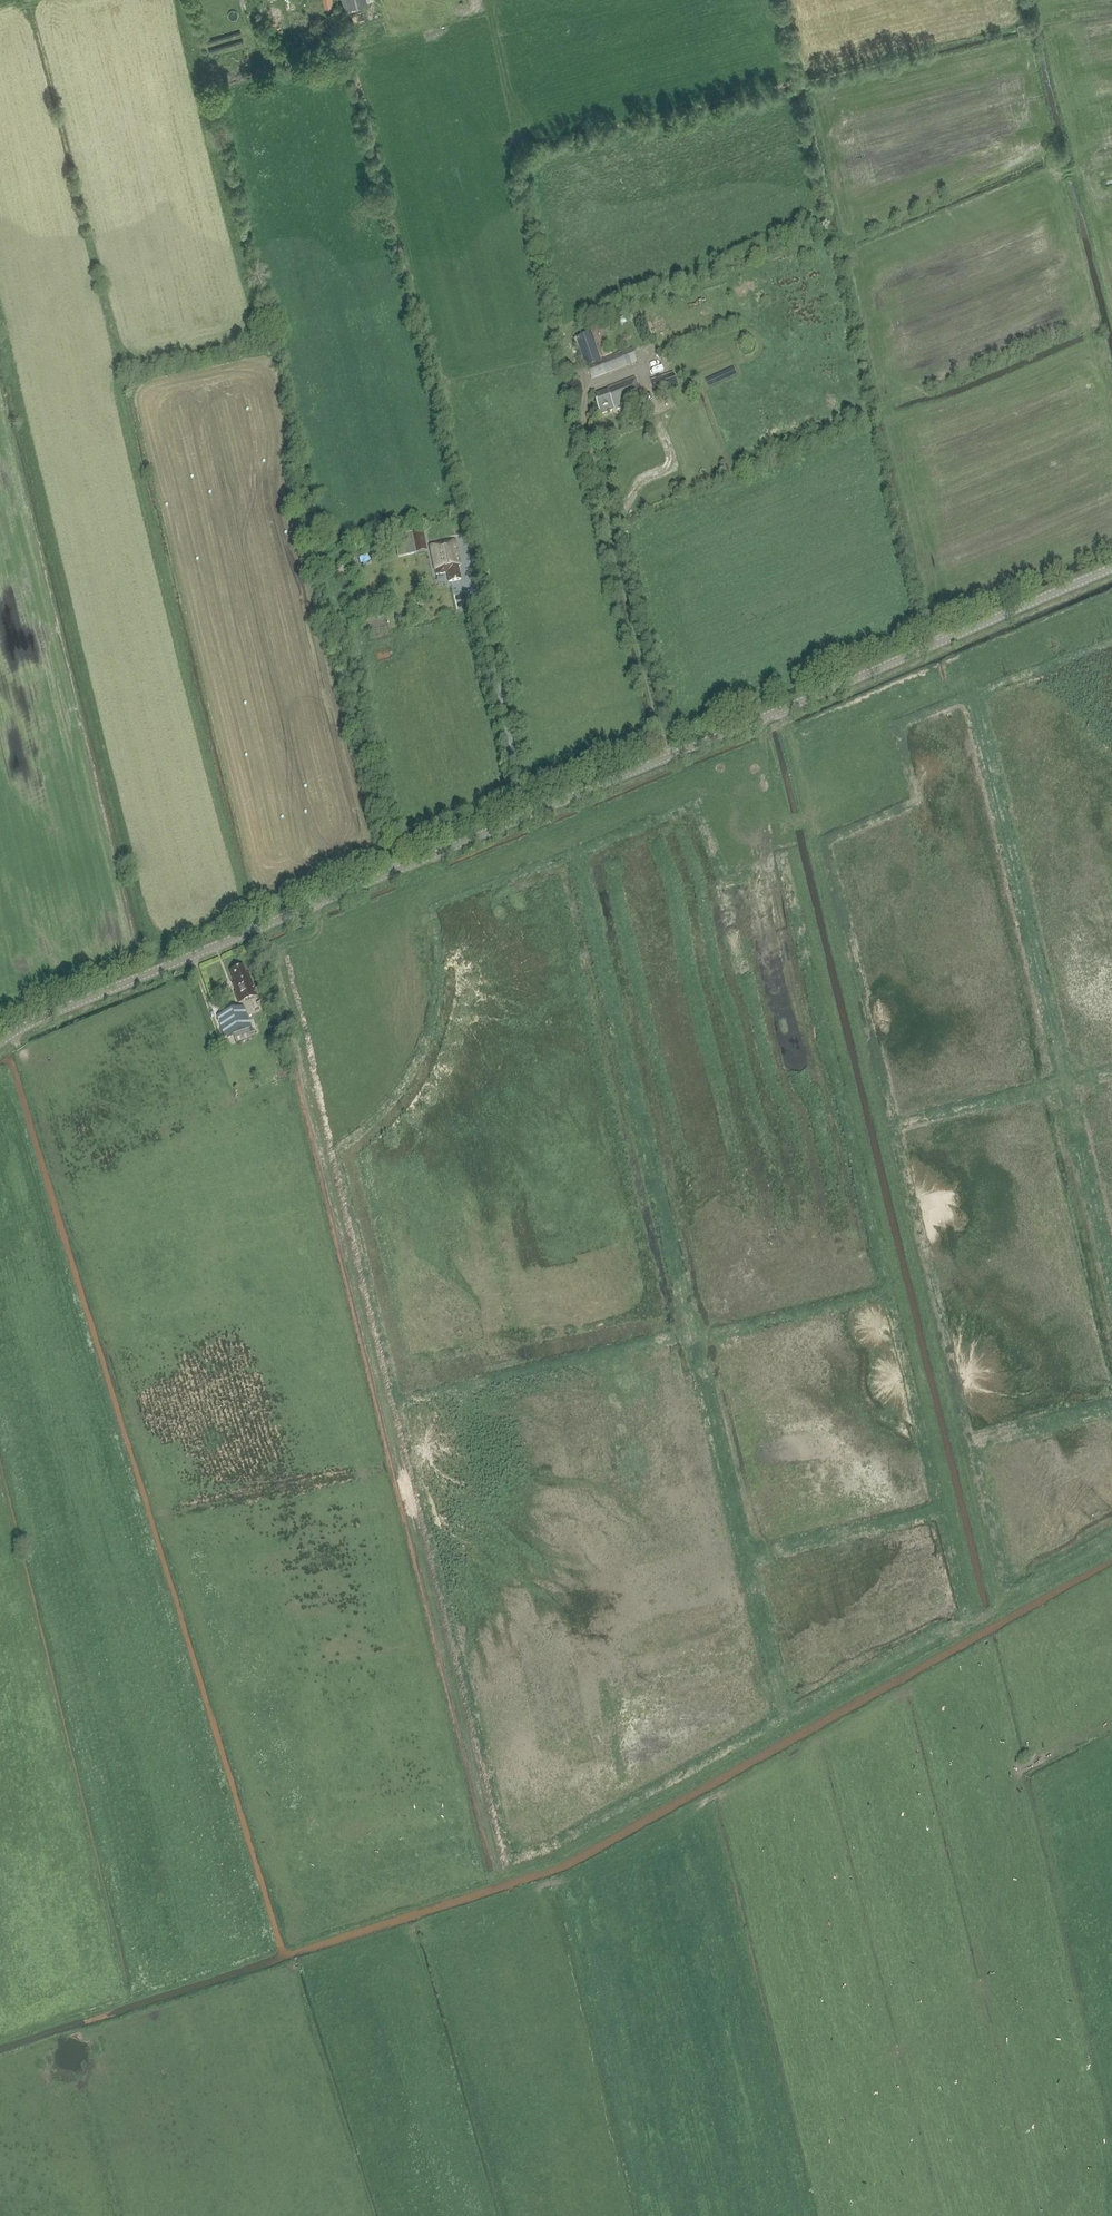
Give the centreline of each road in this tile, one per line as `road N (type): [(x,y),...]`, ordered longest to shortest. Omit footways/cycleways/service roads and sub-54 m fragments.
road 1 (tertiary): [(0,1043),(65,1008),(1111,570)]
road 2 (track): [(666,757),(594,444)]
road 3 (track): [(536,814),(470,568)]

